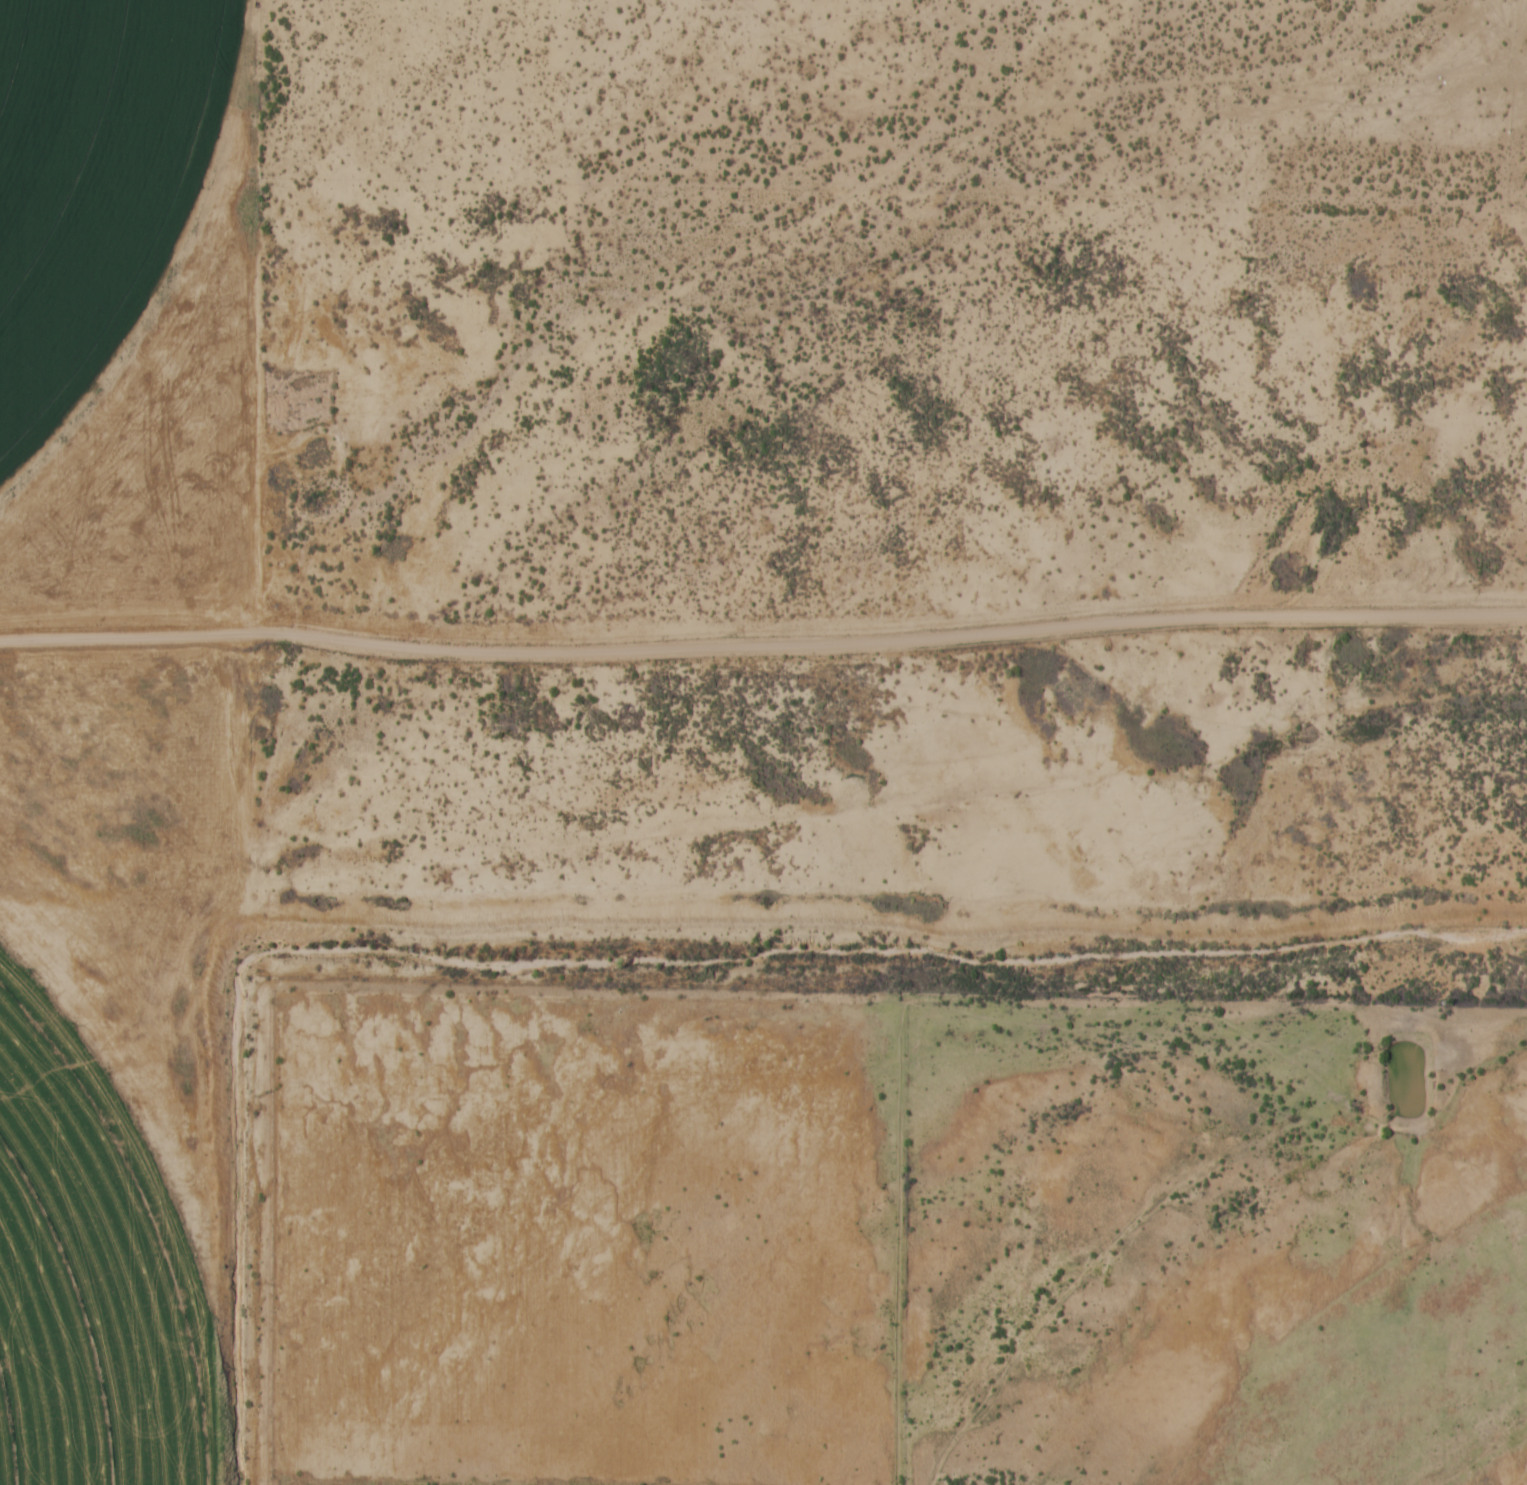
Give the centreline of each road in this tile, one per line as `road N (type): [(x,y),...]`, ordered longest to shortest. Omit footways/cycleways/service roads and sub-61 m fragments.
road 1 (track): [(259,633),(580,655),(861,646),(1219,618),(1526,617)]
road 2 (track): [(0,644),(259,633)]

